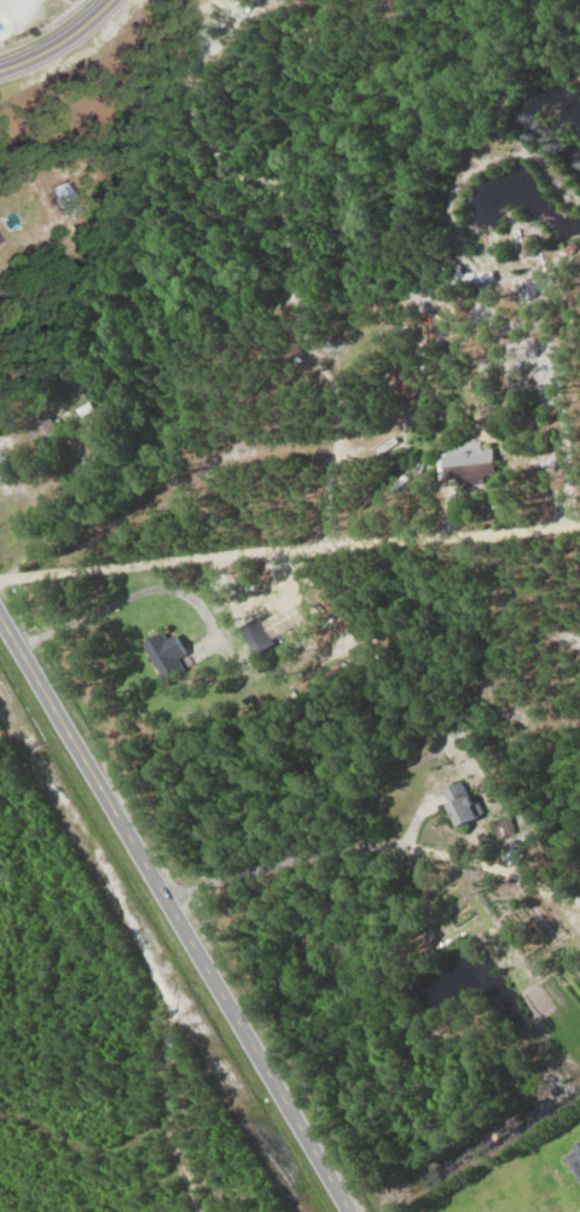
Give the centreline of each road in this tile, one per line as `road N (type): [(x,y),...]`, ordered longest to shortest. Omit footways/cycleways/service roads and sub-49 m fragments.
road 1 (secondary): [(348,1211),(0,616)]
road 2 (residential): [(191,944),(383,836),(471,813),(579,800)]
road 3 (secondary): [(0,70),(62,42),(110,0)]

